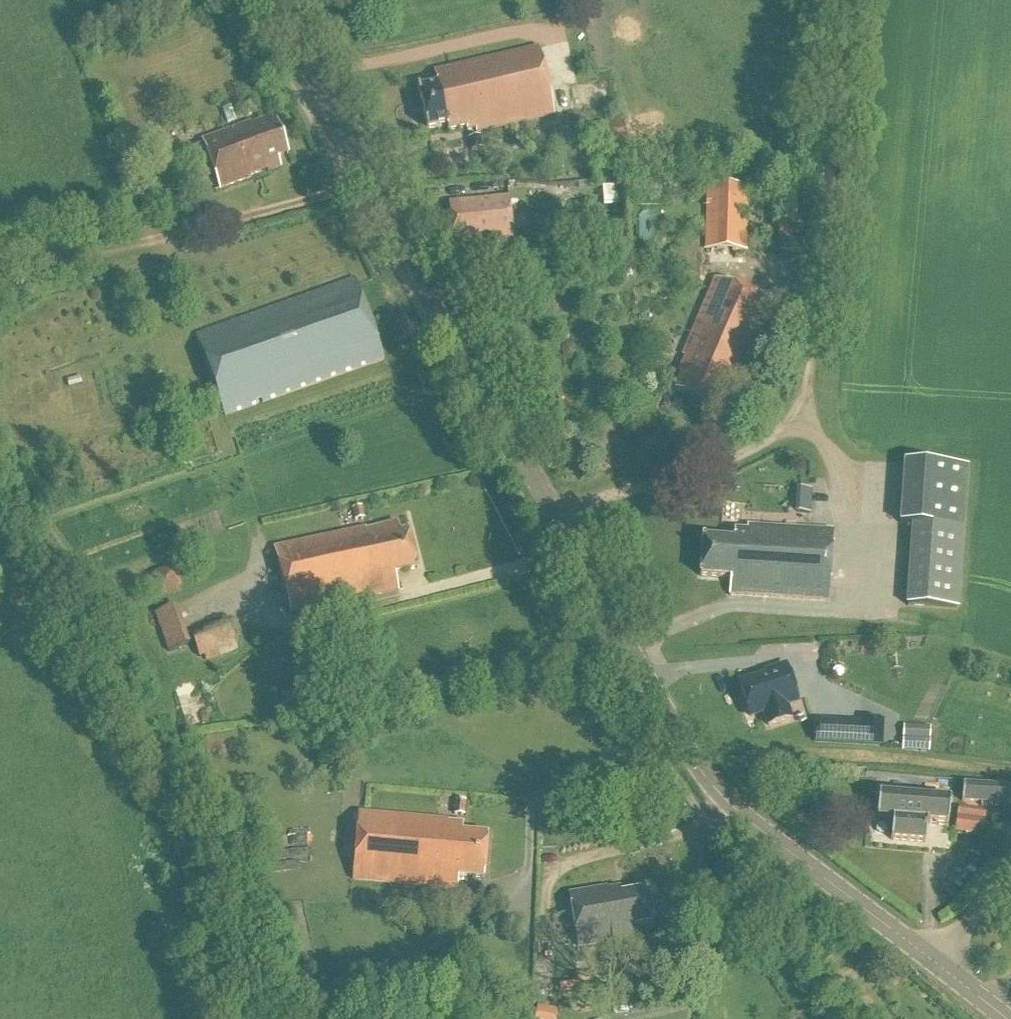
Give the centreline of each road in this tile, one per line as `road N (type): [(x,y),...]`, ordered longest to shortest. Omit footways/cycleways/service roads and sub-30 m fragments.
road 1 (tertiary): [(936,964),(730,810),(699,766),(274,0)]
road 2 (track): [(841,0),(800,400),(772,437),(737,460),(556,515)]
road 3 (track): [(0,569),(139,733),(224,1018)]
road 4 (track): [(353,189),(0,292)]

